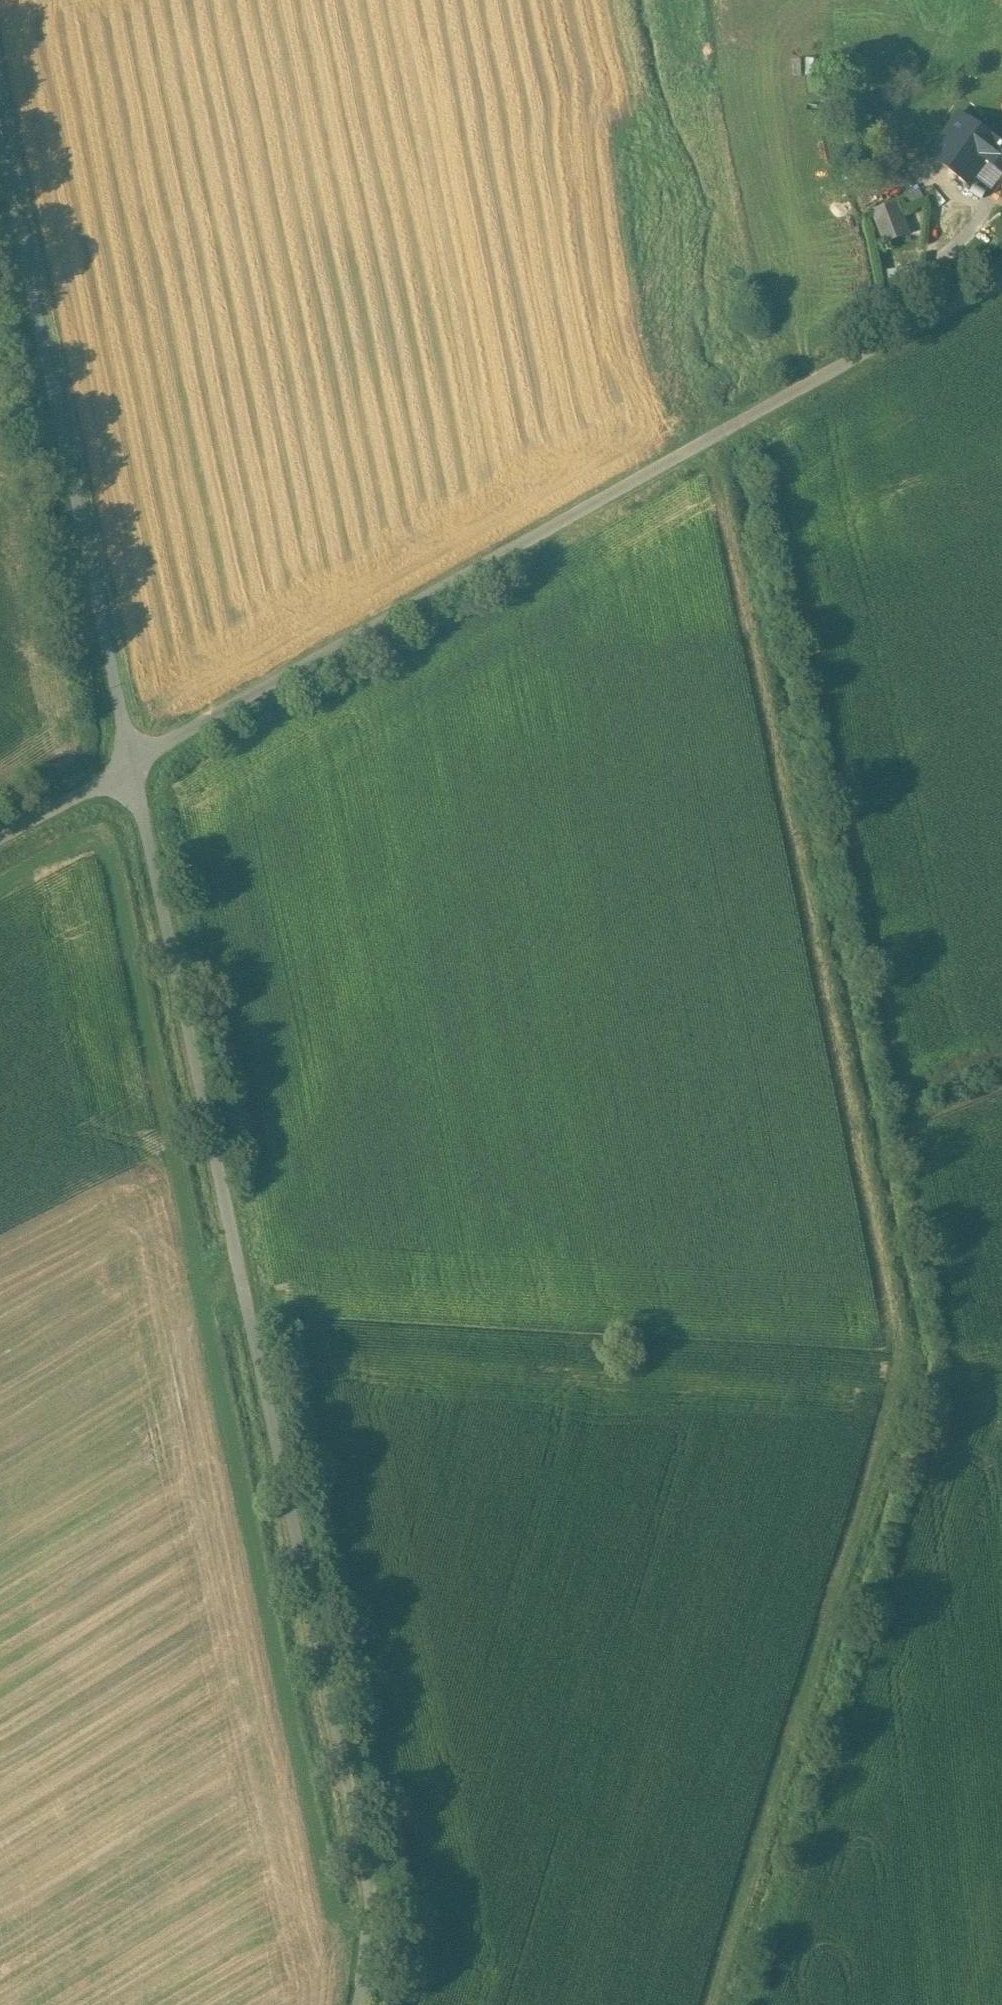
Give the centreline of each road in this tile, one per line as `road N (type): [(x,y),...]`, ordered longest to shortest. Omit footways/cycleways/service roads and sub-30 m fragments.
road 1 (unclassified): [(134,765),(371,1875),(377,1930),(355,2004)]
road 2 (unclassified): [(134,765),(758,409),(1001,282)]
road 3 (unclassified): [(0,120),(134,765)]
road 4 (unclassified): [(0,839),(134,765)]

